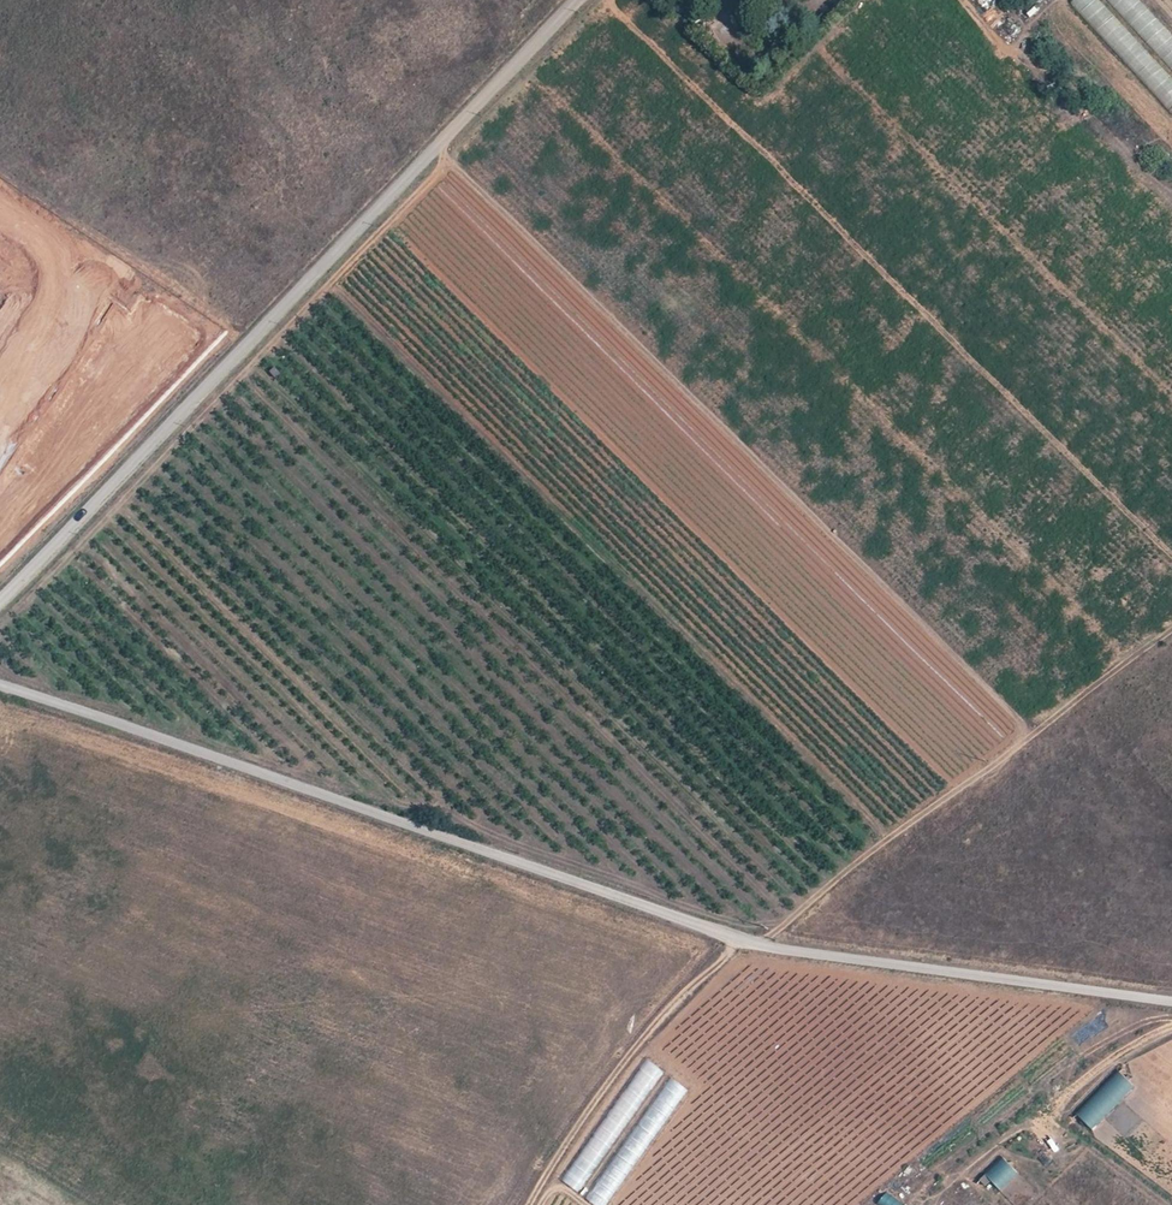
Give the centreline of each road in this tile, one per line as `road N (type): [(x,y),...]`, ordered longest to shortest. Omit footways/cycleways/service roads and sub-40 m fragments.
road 1 (unclassified): [(0,684),(725,937),(1171,1004)]
road 2 (unclassified): [(0,604),(580,0)]

